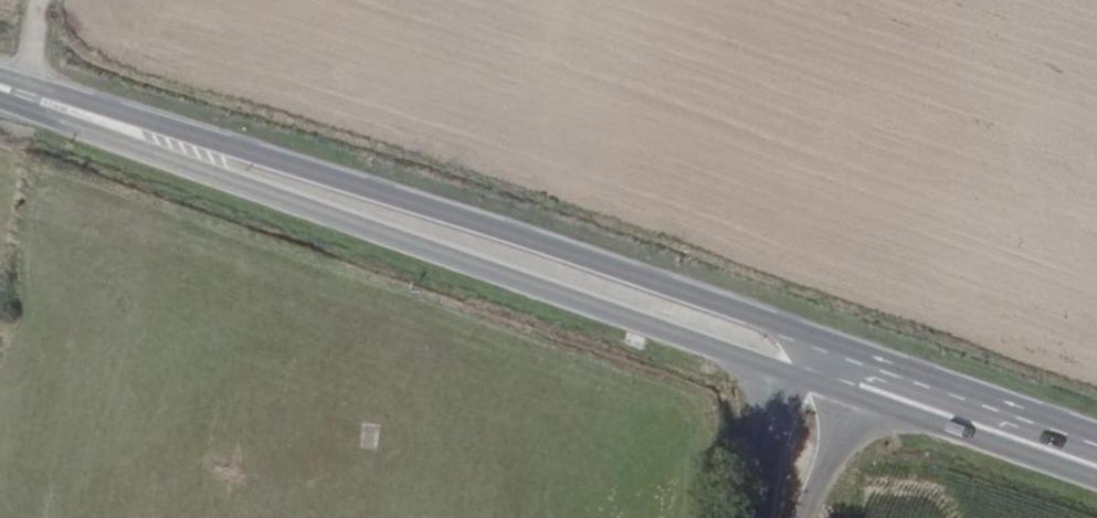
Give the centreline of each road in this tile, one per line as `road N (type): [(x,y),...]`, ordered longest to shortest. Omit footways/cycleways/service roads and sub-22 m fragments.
road 1 (primary): [(821,360),(0,81)]
road 2 (primary): [(1096,456),(821,360)]
road 3 (tertiary): [(821,360),(780,517)]

